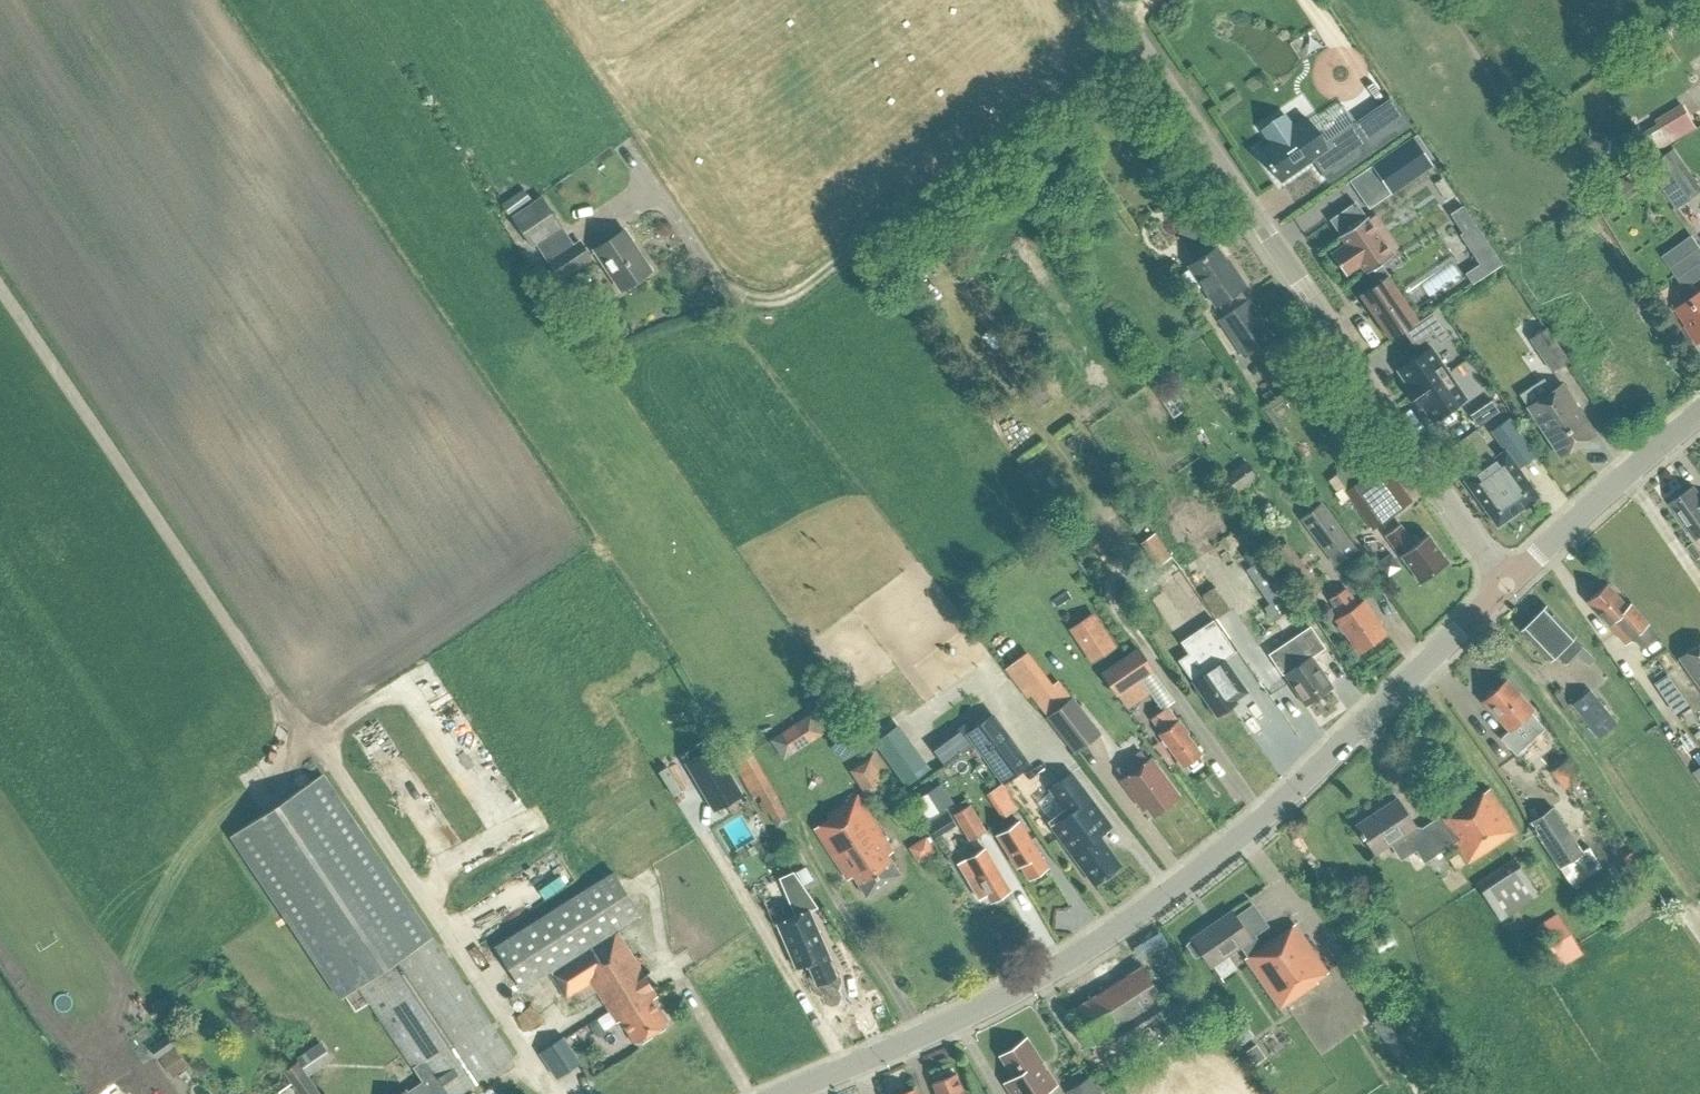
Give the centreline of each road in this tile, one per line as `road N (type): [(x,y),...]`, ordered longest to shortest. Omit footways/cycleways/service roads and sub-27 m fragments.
road 1 (tertiary): [(783,1093),(1008,993),(1175,884),(1261,818),(1501,582)]
road 2 (tertiary): [(1501,582),(1105,0)]
road 3 (tertiary): [(1501,582),(1699,412)]

